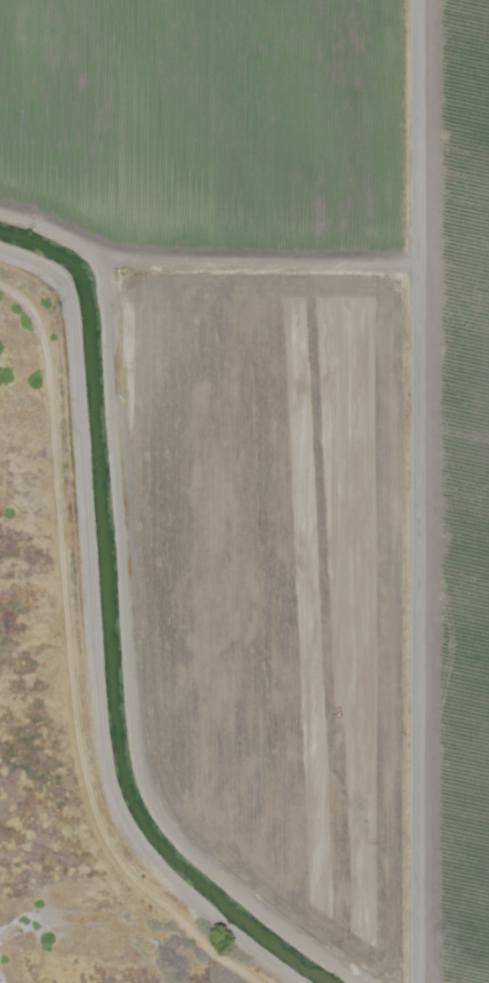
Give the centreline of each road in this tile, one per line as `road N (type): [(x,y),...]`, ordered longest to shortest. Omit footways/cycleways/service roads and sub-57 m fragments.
road 1 (residential): [(410,982),(421,0)]

